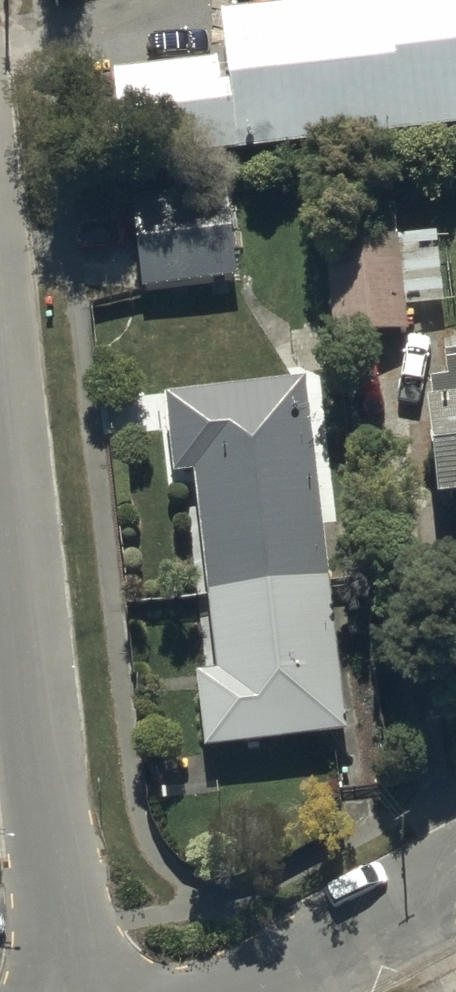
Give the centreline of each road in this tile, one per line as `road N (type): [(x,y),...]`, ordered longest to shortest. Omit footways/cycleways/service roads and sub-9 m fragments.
road 1 (residential): [(73,991),(0,378)]
road 2 (residential): [(262,991),(455,887)]

